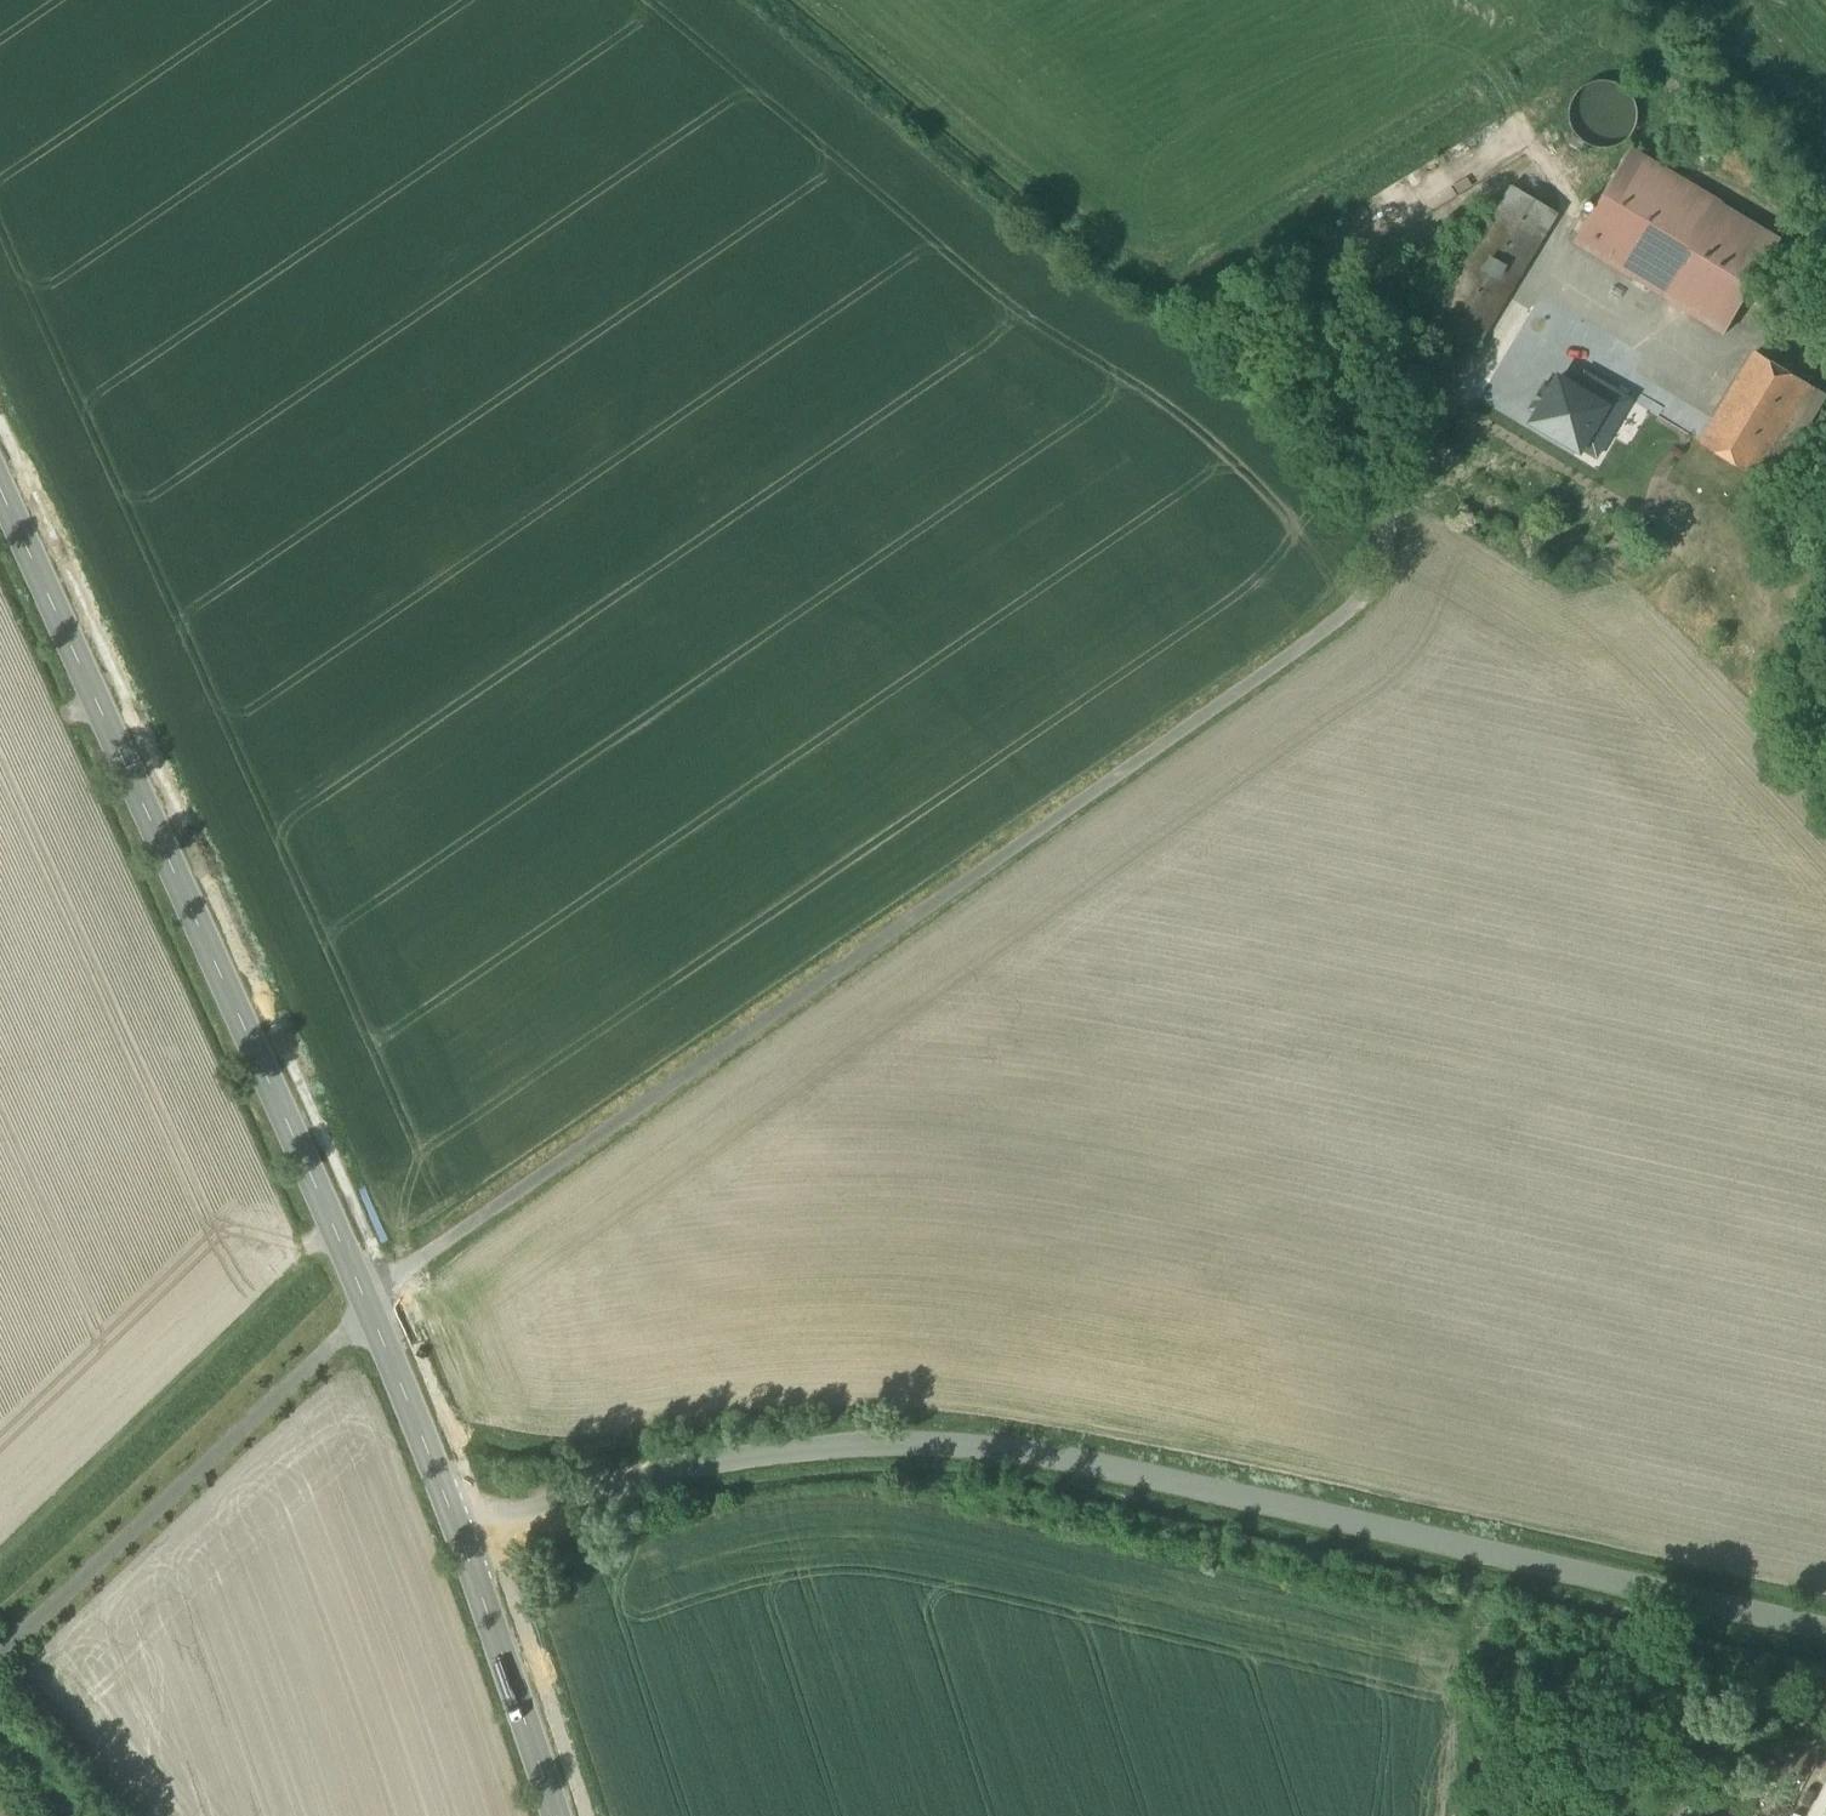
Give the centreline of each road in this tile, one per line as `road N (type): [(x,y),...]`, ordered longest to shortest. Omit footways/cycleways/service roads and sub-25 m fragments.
road 1 (unclassified): [(461,1540),(623,1487),(739,1461),(980,1448),(1825,1626)]
road 2 (secondary): [(0,490),(410,1405),(461,1540)]
road 3 (secondary): [(461,1540),(553,1815)]

